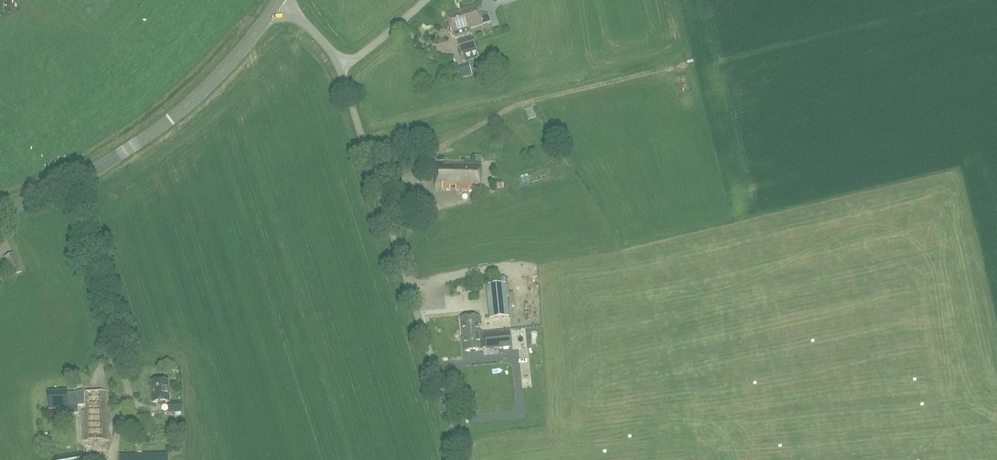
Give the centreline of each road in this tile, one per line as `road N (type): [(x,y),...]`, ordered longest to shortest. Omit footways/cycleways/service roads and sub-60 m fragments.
road 1 (unclassified): [(464,459),(339,65)]
road 2 (tertiary): [(0,213),(99,167),(170,118),(222,70),(278,0)]

